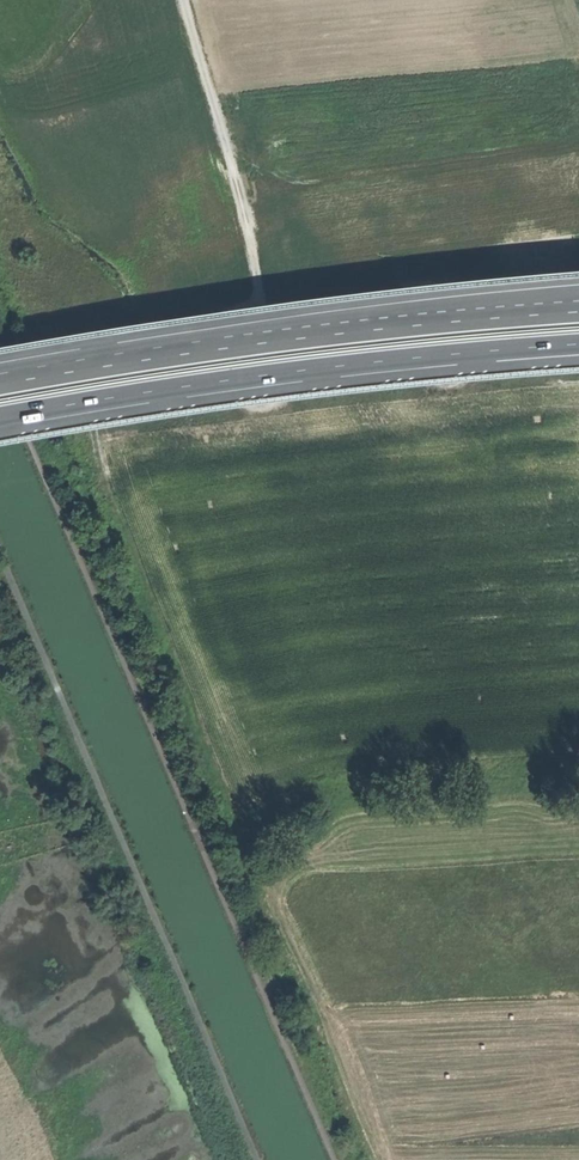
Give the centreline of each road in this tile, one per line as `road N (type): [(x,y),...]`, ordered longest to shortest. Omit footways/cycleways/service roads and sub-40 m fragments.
road 1 (track): [(376,1159),(100,484),(112,431),(286,406),(185,0)]
road 2 (motorway): [(578,301),(340,323),(0,376)]
road 3 (motorway): [(0,418),(330,370),(578,346)]

